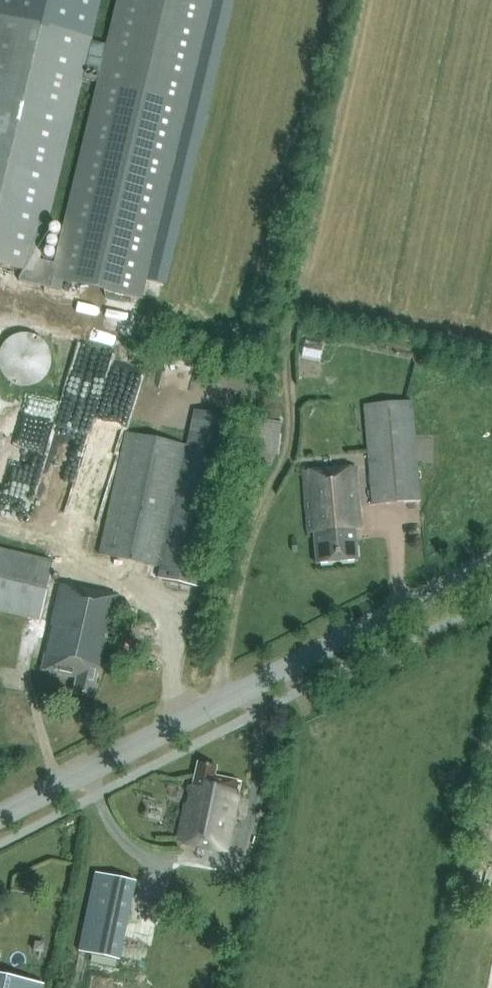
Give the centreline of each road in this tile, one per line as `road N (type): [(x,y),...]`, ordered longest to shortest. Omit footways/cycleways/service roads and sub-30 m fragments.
road 1 (tertiary): [(0,813),(491,558)]

